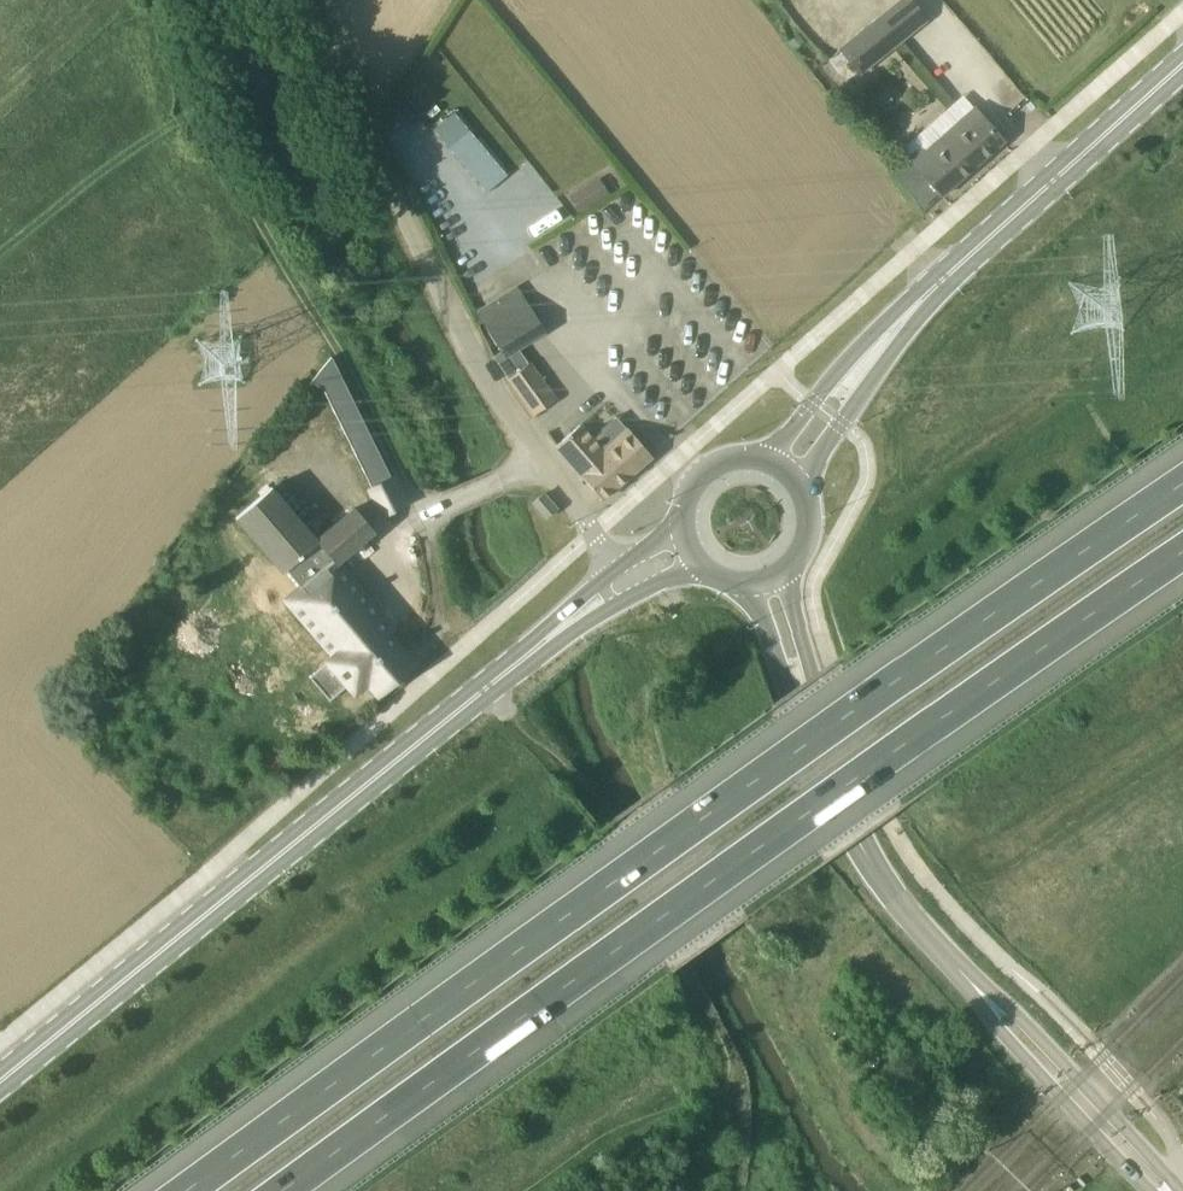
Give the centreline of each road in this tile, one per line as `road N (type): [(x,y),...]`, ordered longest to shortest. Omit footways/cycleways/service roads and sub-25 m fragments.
road 1 (motorway): [(1182,487),(621,880),(195,1190)]
road 2 (motorway): [(293,1190),(656,920),(1182,556)]
road 3 (secondary): [(0,1084),(537,648)]
road 4 (track): [(169,0),(284,274),(404,477)]
road 5 (track): [(481,364),(304,0)]
road 6 (secondary): [(893,331),(1182,65)]
road 7 (secondary): [(976,985),(902,910),(873,865),(815,724)]
road 8 (secondary): [(1178,1190),(1015,1011),(976,985)]
road 9 (secondary): [(976,985),(1009,1040),(1151,1190)]
road 10 (secondary): [(893,331),(812,403),(766,461)]
road 11 (secondary): [(798,483),(855,404),(893,331)]
road 12 (unclassified): [(546,463),(424,513),(404,477)]
road 13 (secondary): [(750,586),(773,659),(815,724)]
road 14 (secondary): [(815,724),(807,656),(781,576)]
road 15 (secondary): [(766,461),(728,460),(698,478),(683,534)]

